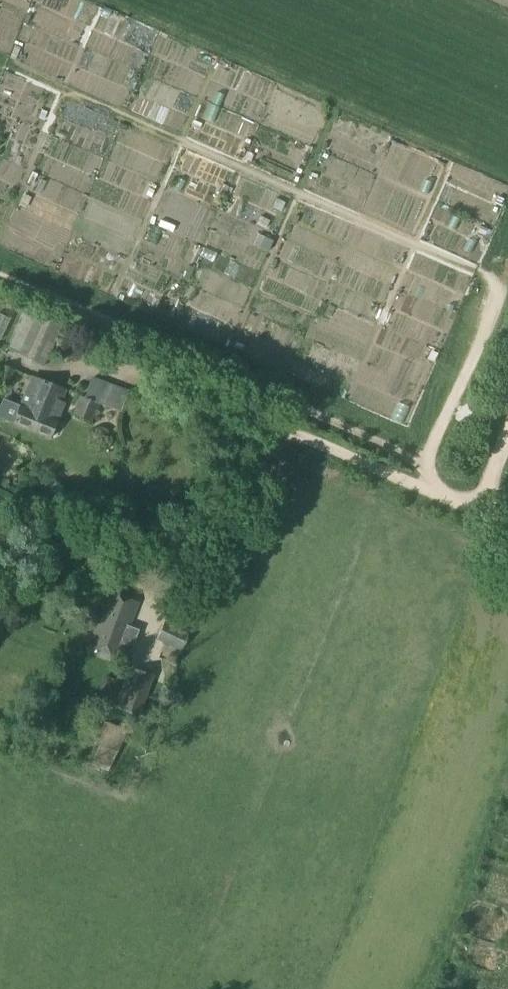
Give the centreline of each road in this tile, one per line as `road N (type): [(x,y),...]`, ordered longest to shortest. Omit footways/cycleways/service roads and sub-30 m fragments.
road 1 (unclassified): [(507,529),(171,378),(70,367)]

